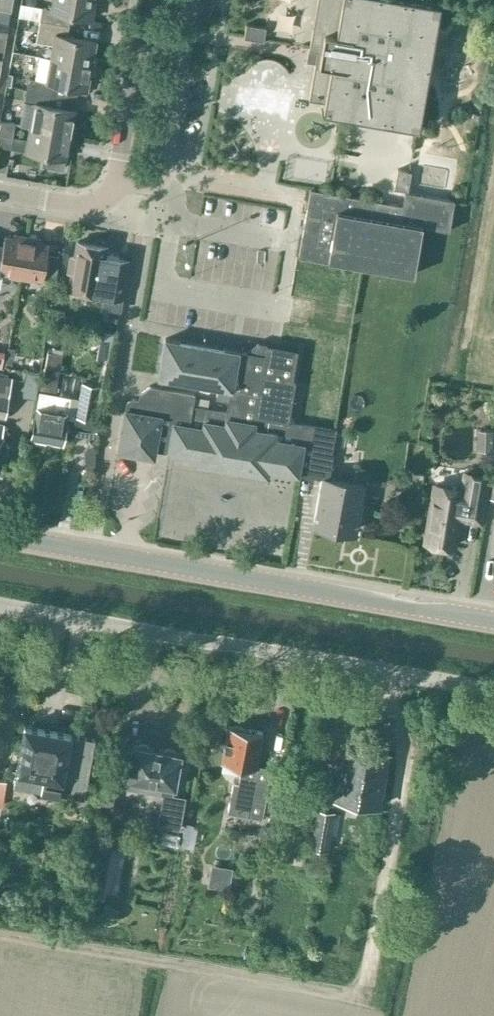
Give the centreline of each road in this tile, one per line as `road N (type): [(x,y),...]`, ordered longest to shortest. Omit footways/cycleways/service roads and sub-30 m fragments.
road 1 (tertiary): [(493,621),(0,536)]
road 2 (unclassified): [(493,690),(0,607)]
road 3 (residential): [(192,0),(162,175),(150,186),(116,180)]
road 4 (residential): [(149,0),(116,180)]
road 5 (residential): [(116,180),(106,198),(89,205),(0,191)]

